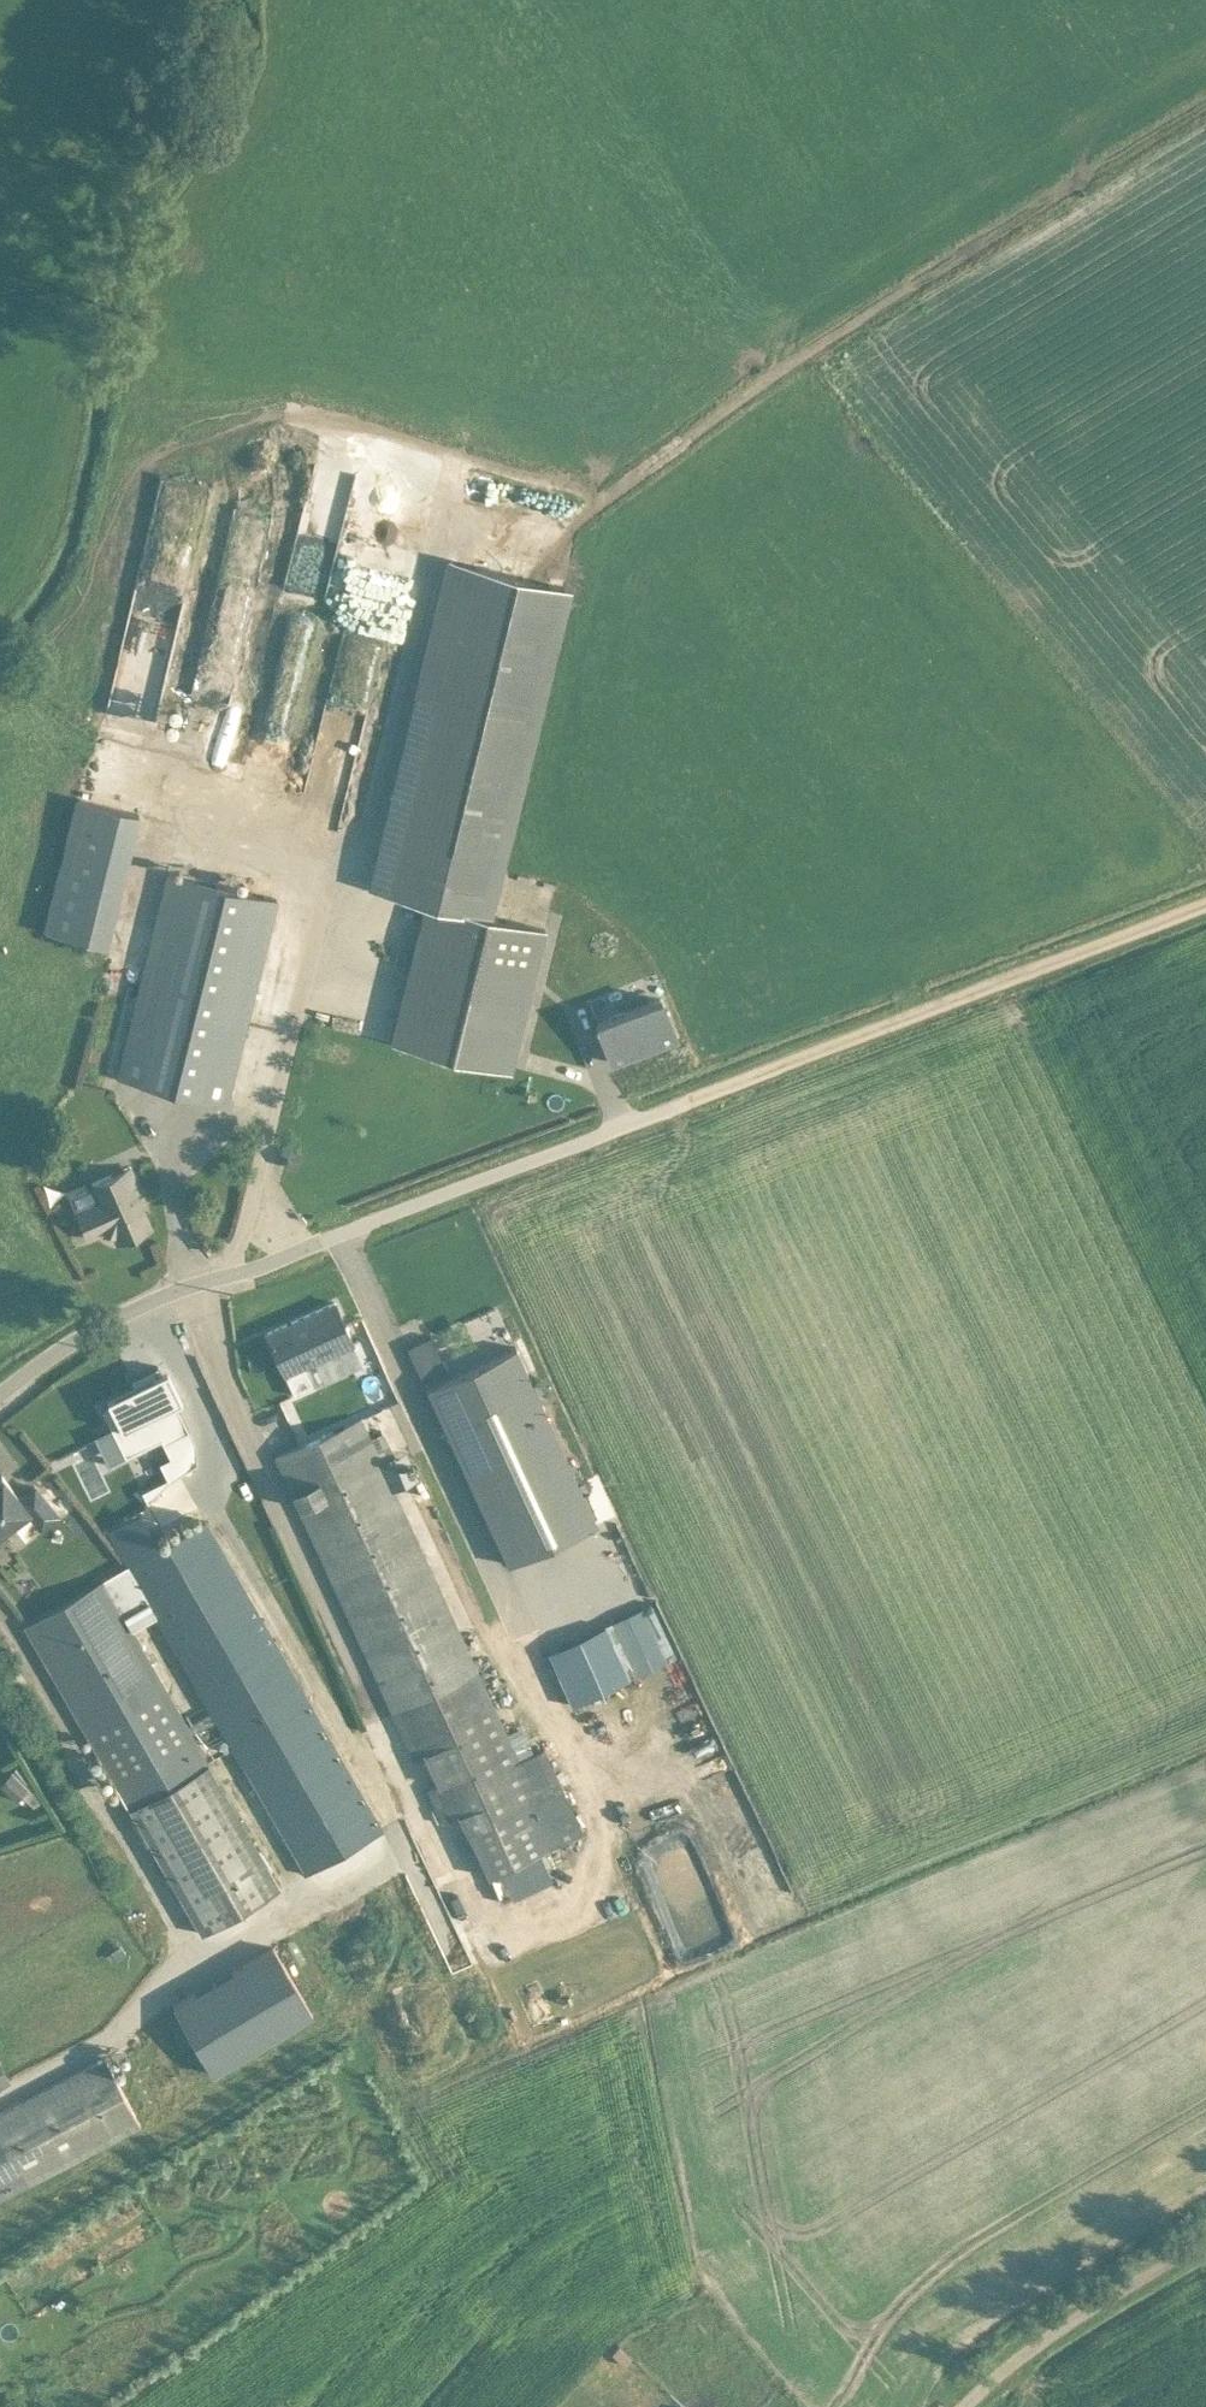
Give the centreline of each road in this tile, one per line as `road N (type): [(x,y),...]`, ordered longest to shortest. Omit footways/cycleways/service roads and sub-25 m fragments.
road 1 (track): [(684,1100),(1205,897)]
road 2 (unclassified): [(209,1277),(684,1100)]
road 3 (unclassified): [(965,2406),(1081,2313),(1205,2240)]
road 4 (residential): [(0,1393),(77,1336),(209,1277)]

